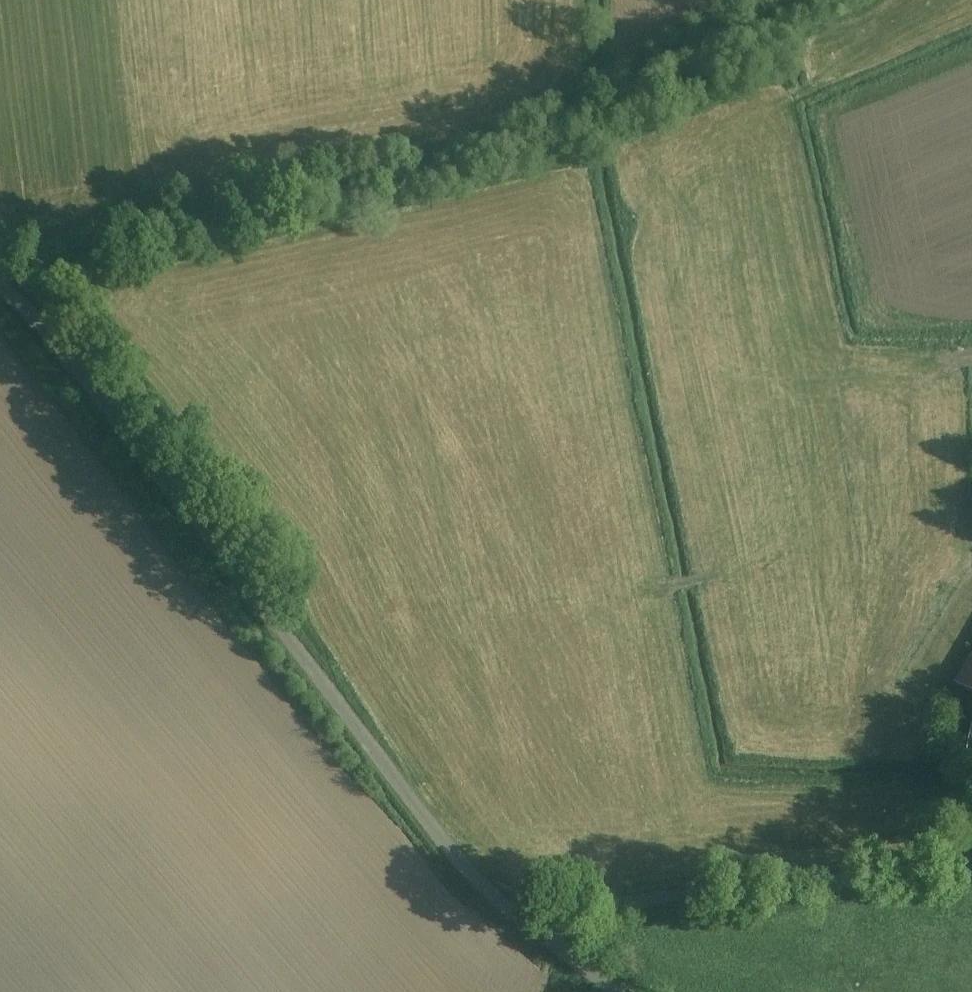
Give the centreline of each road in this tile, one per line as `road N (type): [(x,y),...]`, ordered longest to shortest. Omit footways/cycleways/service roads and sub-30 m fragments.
road 1 (unclassified): [(525,922),(463,868),(50,335),(0,289)]
road 2 (unclassified): [(971,835),(525,922)]

